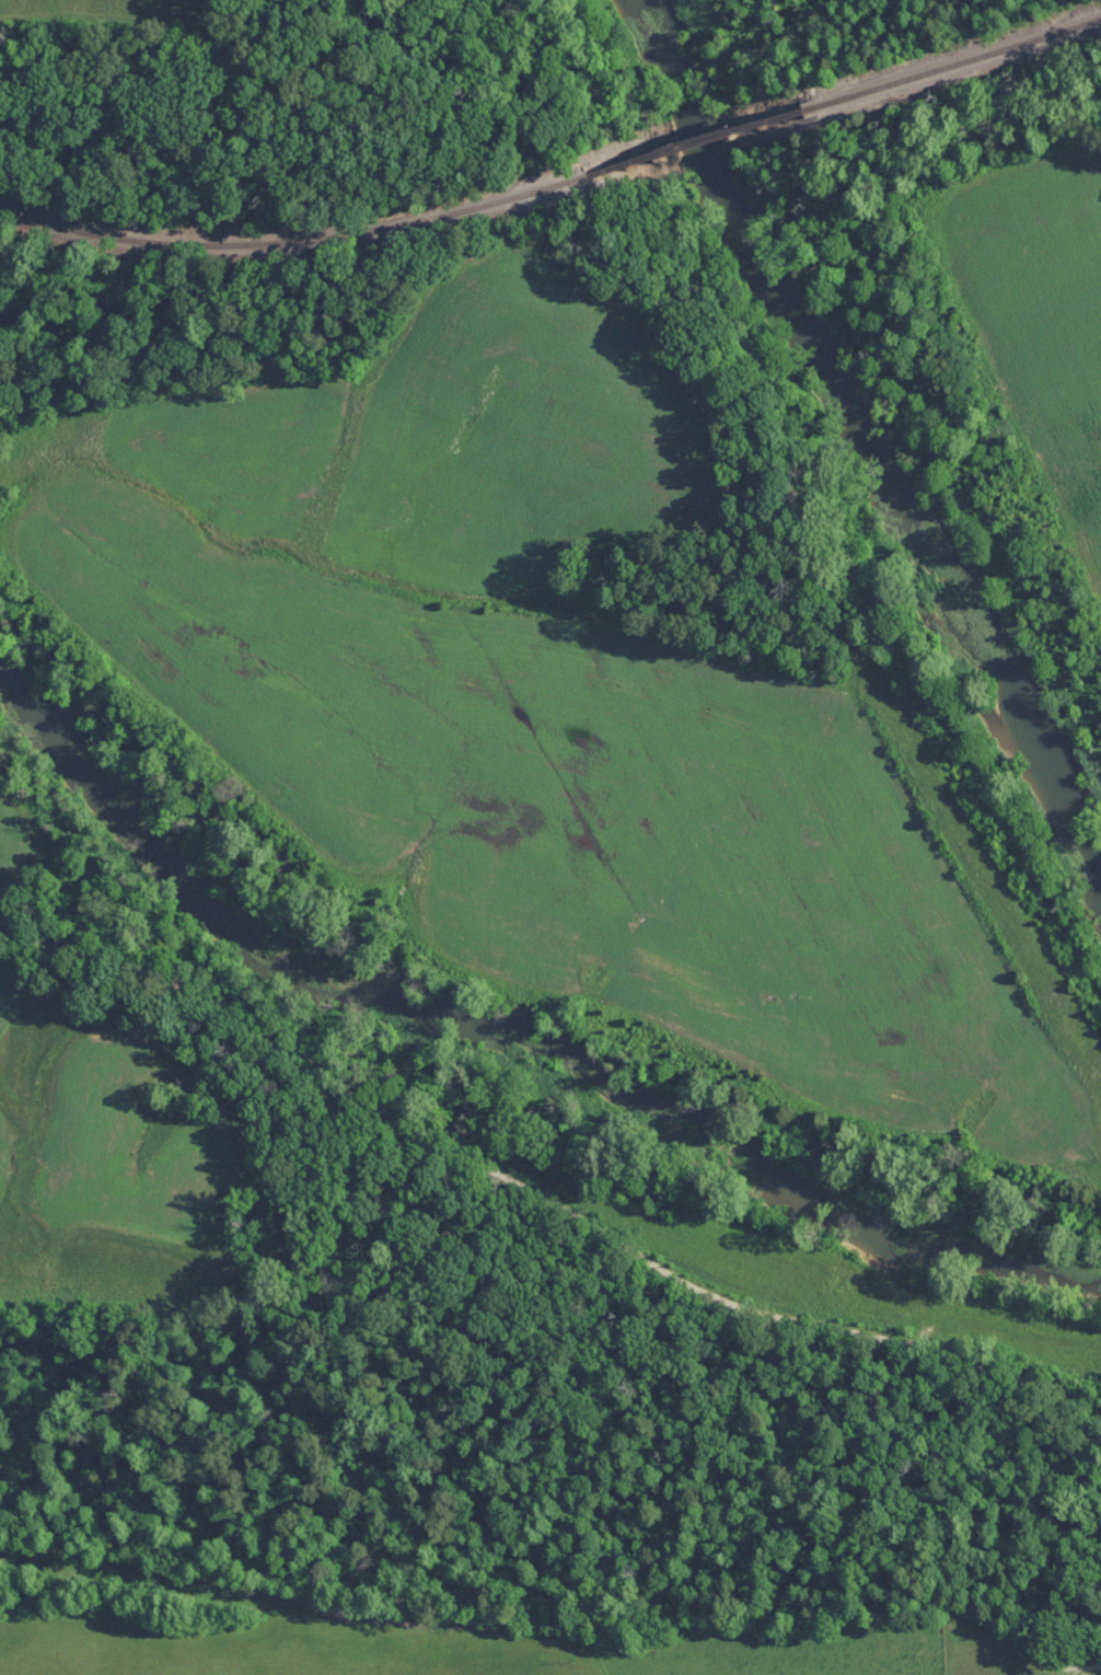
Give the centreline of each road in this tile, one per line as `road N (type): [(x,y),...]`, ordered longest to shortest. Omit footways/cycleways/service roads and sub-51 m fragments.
road 1 (track): [(0,925),(189,992),(689,1286),(792,1321),(952,1352),(1100,1412)]

